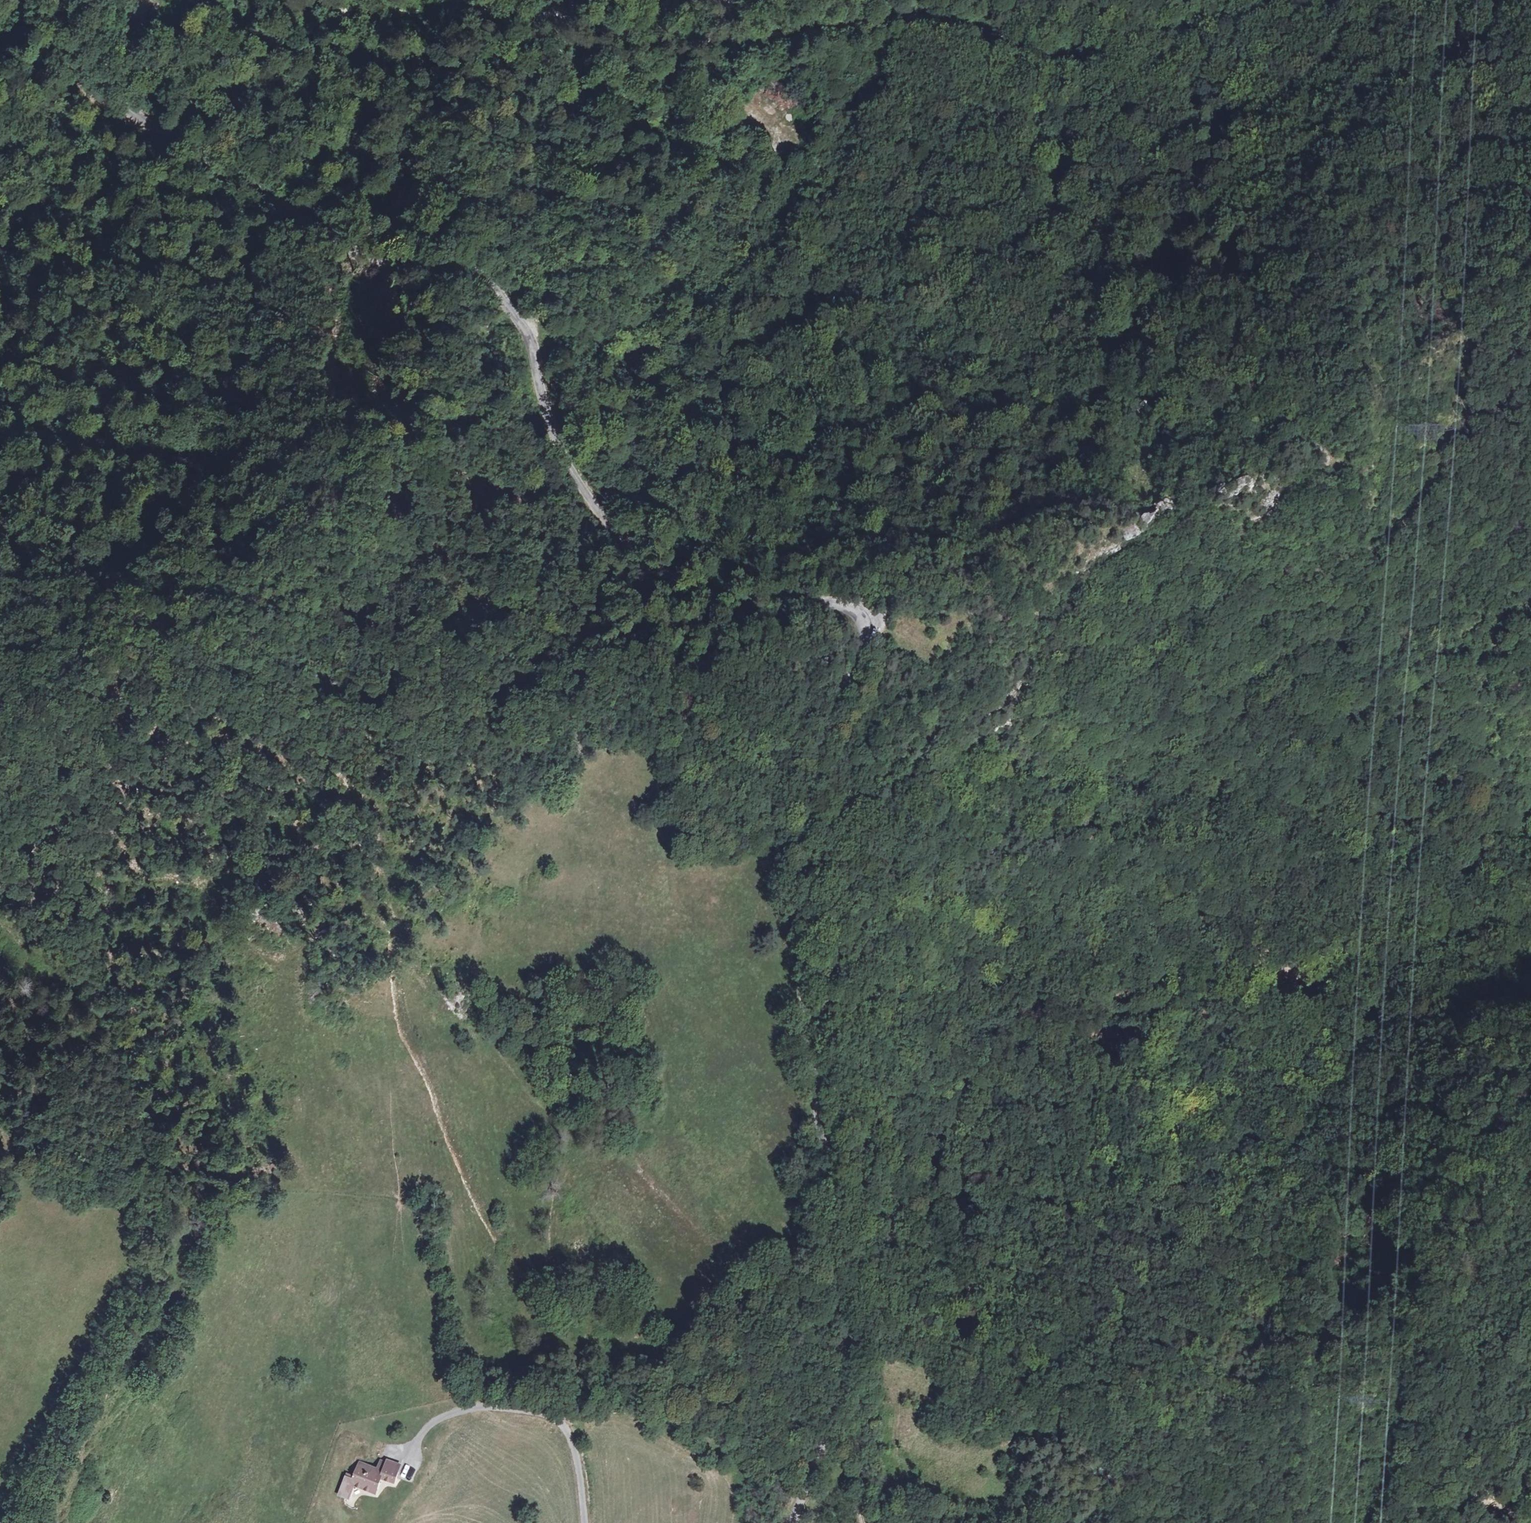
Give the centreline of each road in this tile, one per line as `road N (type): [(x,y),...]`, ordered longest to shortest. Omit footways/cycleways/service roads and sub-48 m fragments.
road 1 (unclassified): [(135,0),(116,71),(134,109),(329,244),(388,267),(474,272),(535,348),(543,408),(574,472),(607,524),(661,572),(695,593),(837,604),(863,630),(856,667),(826,727),(798,843),(827,1245),(854,1333),(836,1412),(792,1522)]
road 2 (unclassified): [(587,1522),(574,1442),(547,1413),(458,1410),(411,1451)]
road 3 (track): [(0,187),(70,195),(231,173)]
road 4 (track): [(864,1522),(862,1367),(854,1333)]

